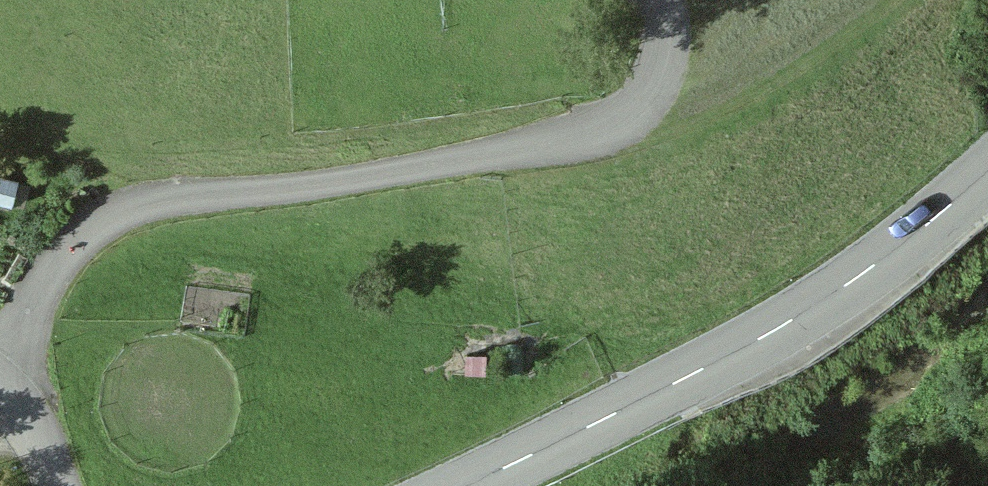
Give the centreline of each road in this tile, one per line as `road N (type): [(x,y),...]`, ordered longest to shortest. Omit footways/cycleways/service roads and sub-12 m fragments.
road 1 (unclassified): [(658,0),(668,16),(655,92),(593,133),(125,206),(51,268),(13,376)]
road 2 (tertiary): [(464,485),(797,317),(916,234),(987,170)]

